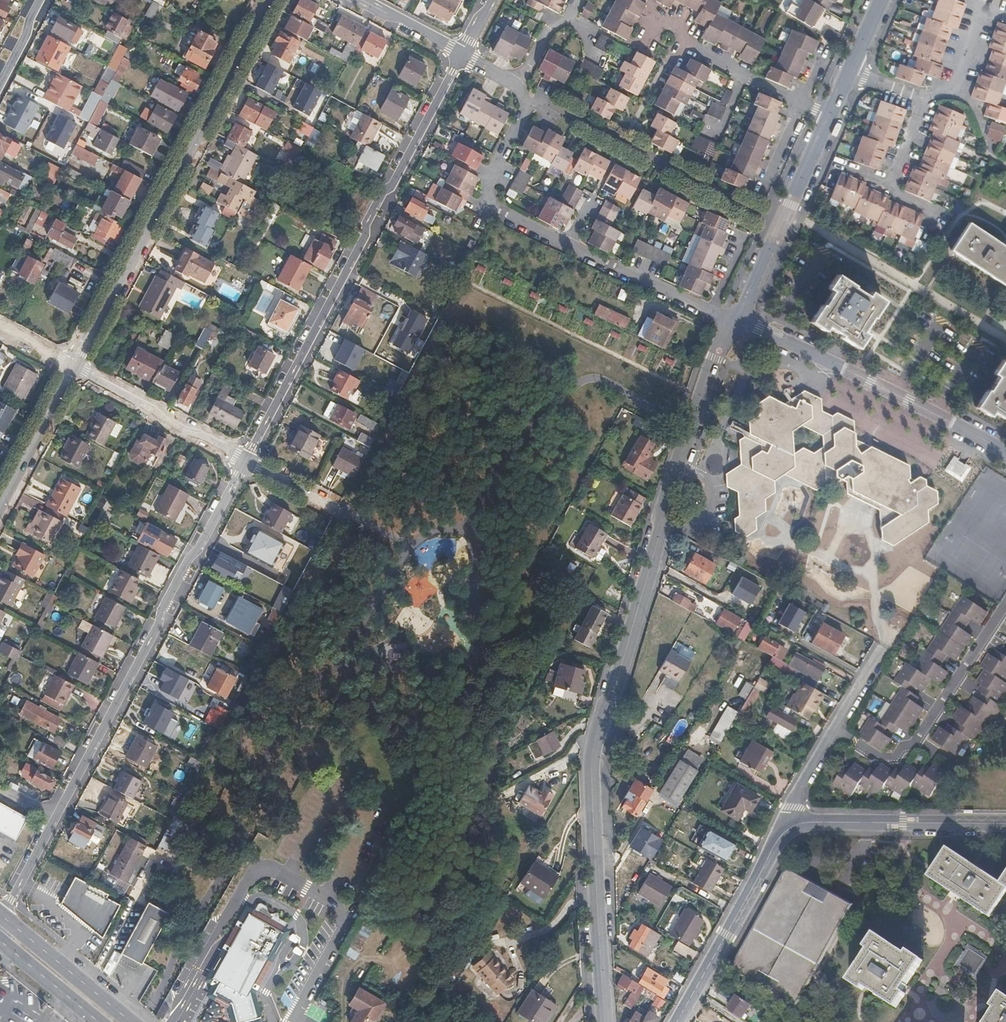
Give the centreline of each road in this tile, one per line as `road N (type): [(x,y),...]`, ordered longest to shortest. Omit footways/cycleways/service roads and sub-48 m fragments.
road 1 (residential): [(735,327),(713,358),(595,743),(607,1021)]
road 2 (residential): [(0,914),(248,461)]
road 3 (residential): [(248,461),(460,53)]
road 4 (residential): [(267,0),(74,368)]
road 5 (residential): [(740,322),(1005,453)]
road 6 (residential): [(535,96),(757,213)]
road 7 (residential): [(831,116),(740,322)]
road 8 (residential): [(790,828),(676,1021)]
road 9 (residential): [(1005,824),(790,828)]
road 10 (residential): [(535,96),(489,181),(488,200),(492,210),(568,247)]
road 11 (residential): [(790,828),(799,789),(881,649)]
road 12 (residential): [(248,461),(74,368)]
road 13 (secondary): [(132,1021),(0,914)]
road 14 (residential): [(568,247),(712,317)]
road 15 (residential): [(74,368),(0,505)]
road 16 (residential): [(746,76),(658,18),(642,47)]
road 17 (residential): [(1005,15),(978,15),(948,88),(925,103)]
road 18 (secondary): [(0,940),(100,1021)]

